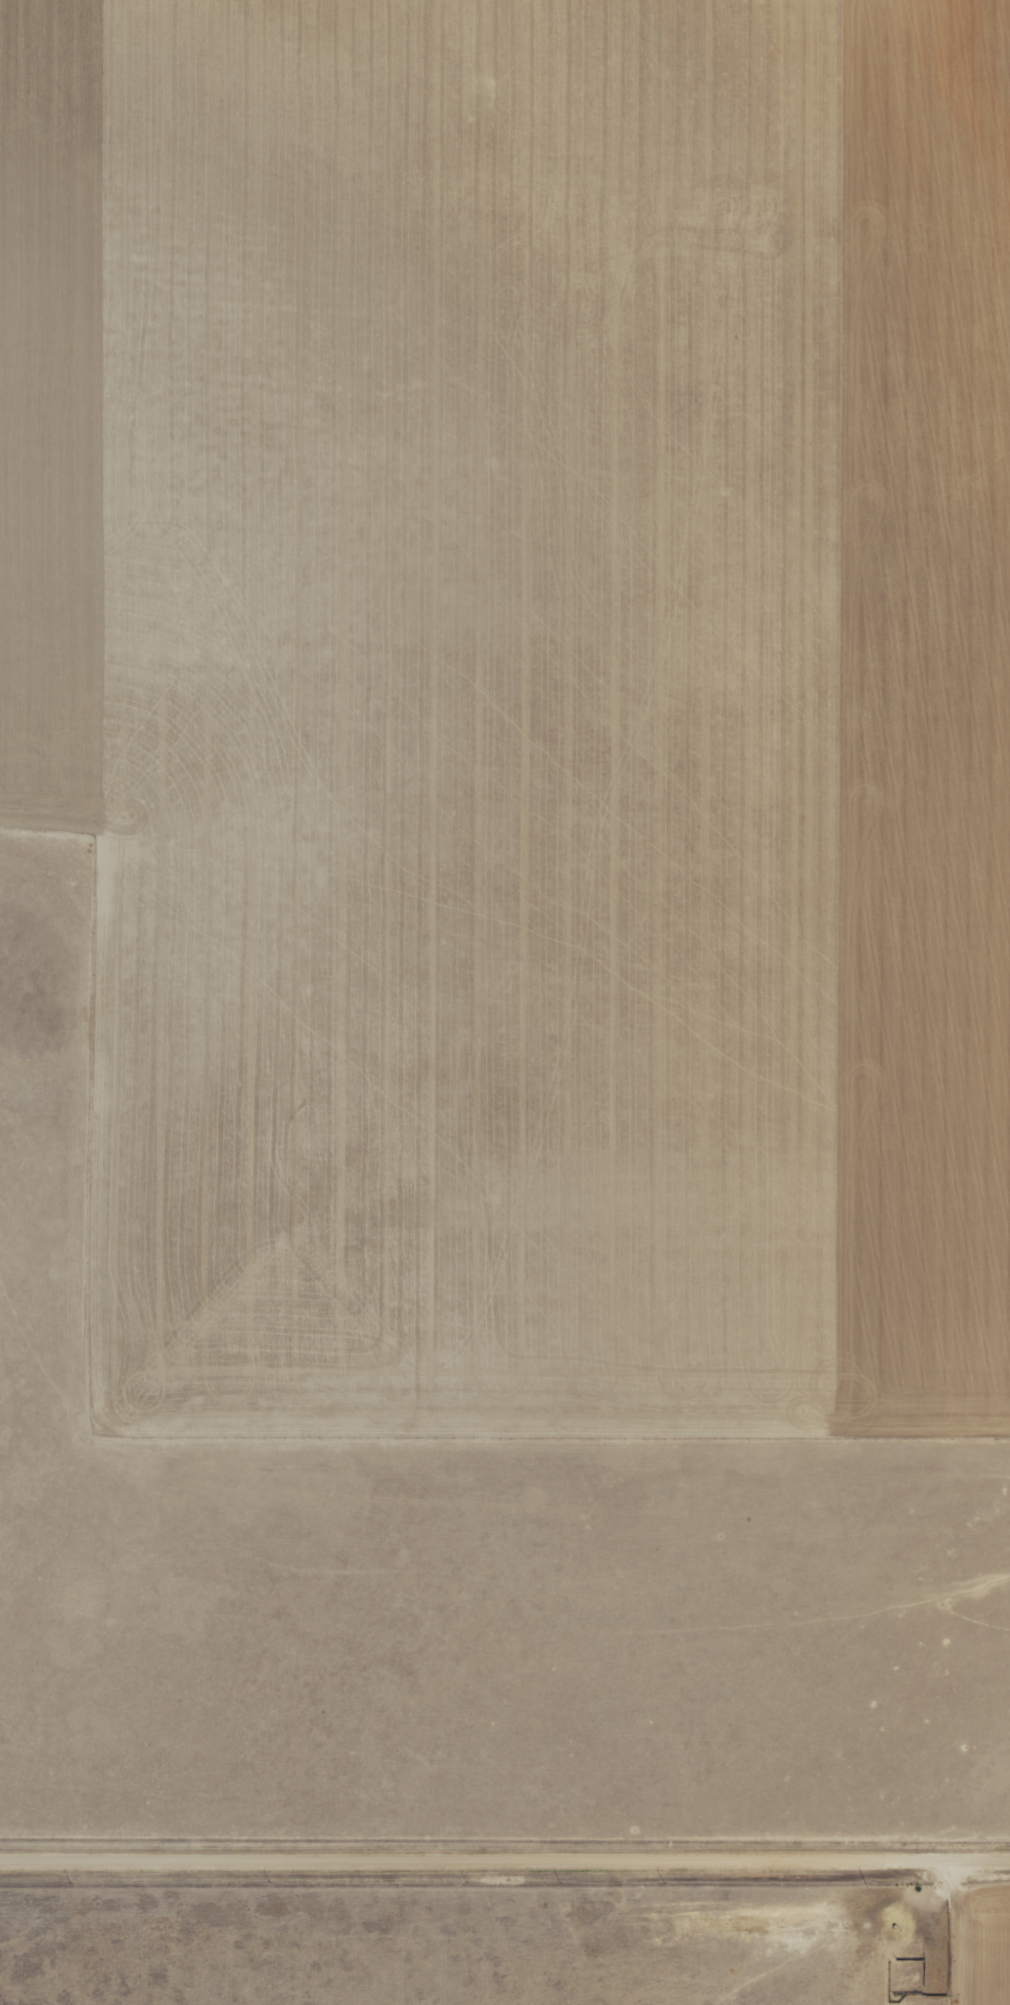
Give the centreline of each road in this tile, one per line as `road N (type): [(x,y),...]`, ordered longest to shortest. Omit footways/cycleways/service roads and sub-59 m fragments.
road 1 (residential): [(1009,1863),(0,1865)]
road 2 (residential): [(1009,280),(936,166),(900,71),(848,0)]

